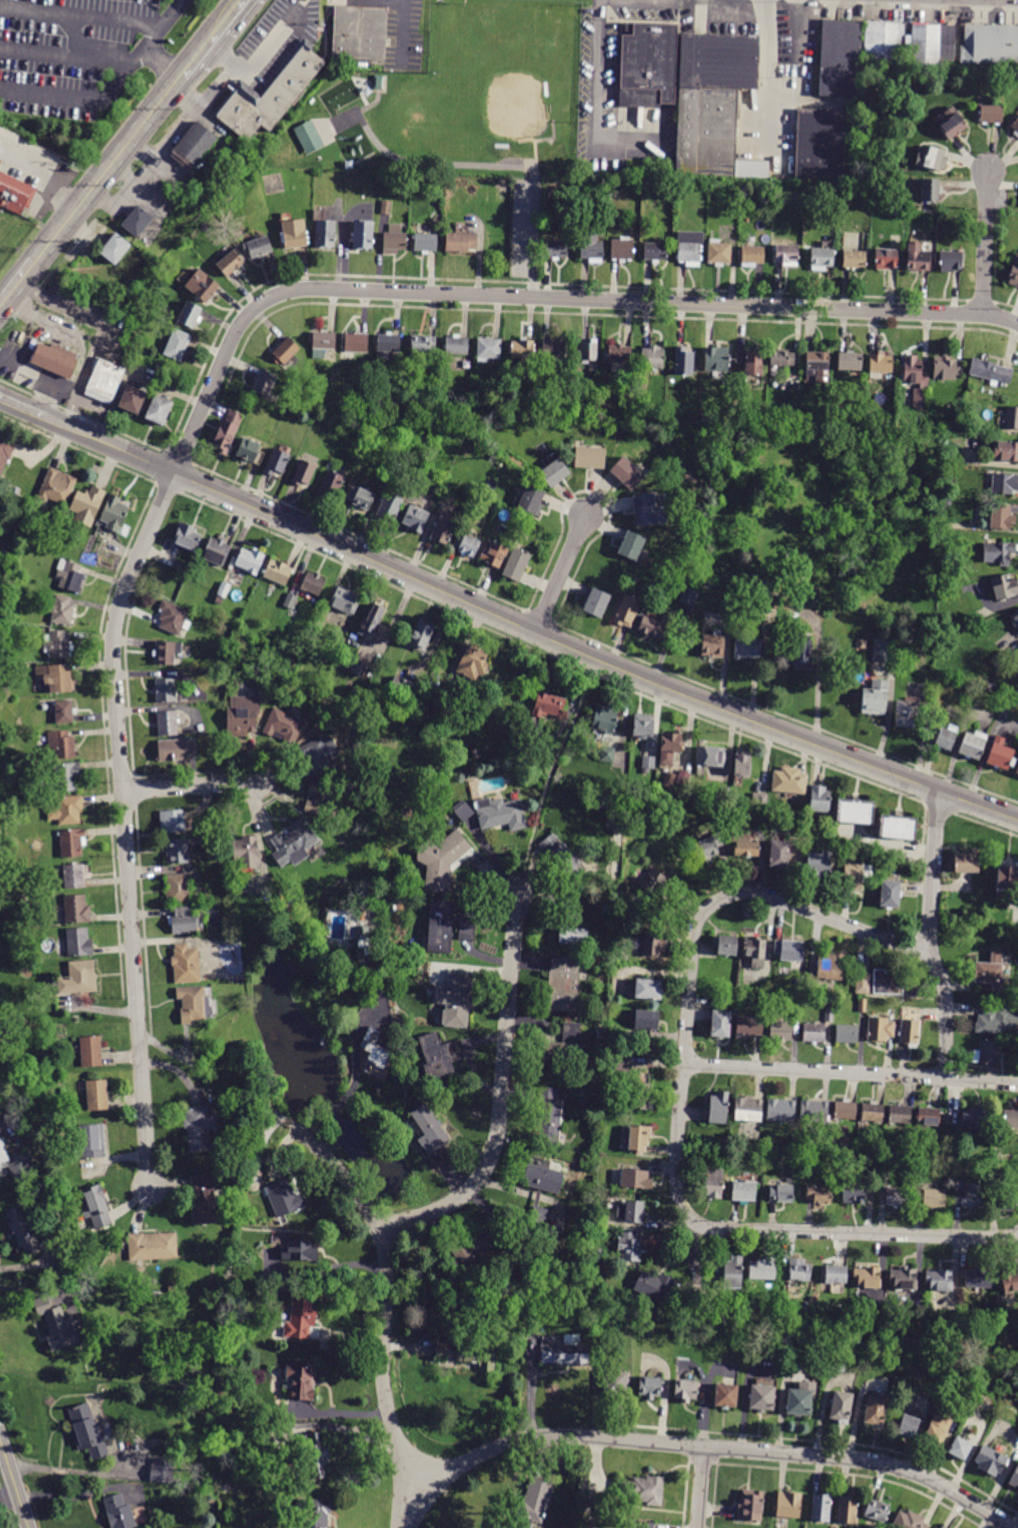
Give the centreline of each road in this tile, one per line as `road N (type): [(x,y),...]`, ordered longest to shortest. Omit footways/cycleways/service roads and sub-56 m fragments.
road 1 (residential): [(1017,324),(983,315),(309,289),(278,295),(250,313),(142,548),(114,632),(150,1193)]
road 2 (residential): [(1017,820),(599,660),(45,416)]
road 3 (residential): [(1012,1527),(890,1466),(561,1435),(513,1441),(412,1491)]
road 4 (residential): [(693,1220),(676,1164),(699,917),(734,894),(755,893),(929,953)]
road 5 (residential): [(404,1527),(412,1491),(386,1399),(388,1271),(380,1228),(301,1124)]
road 6 (residential): [(380,1228),(457,1200),(492,1159),(515,897)]
road 7 (residential): [(1017,1085),(684,1066)]
road 8 (residential): [(1017,1234),(714,1228),(693,1220)]
road 9 (residential): [(947,1078),(947,1000),(929,953),(943,793)]
road 10 (tertiary): [(36,261),(184,78)]
road 11 (residential): [(983,315),(988,172)]
road 12 (residential): [(123,791),(260,781)]
road 13 (residential): [(535,632),(588,511)]

